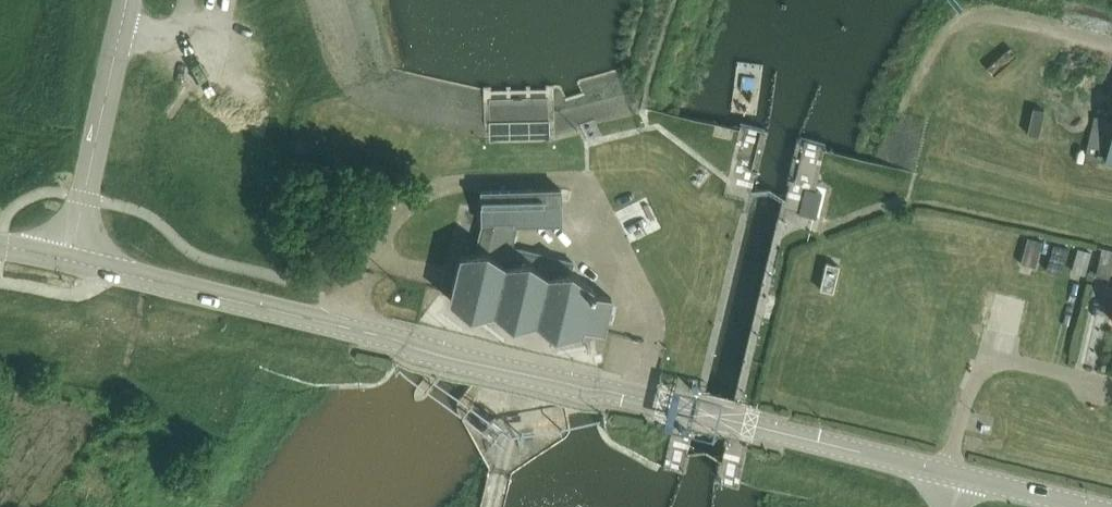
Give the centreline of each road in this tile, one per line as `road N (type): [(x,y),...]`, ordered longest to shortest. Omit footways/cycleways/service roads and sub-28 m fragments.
road 1 (tertiary): [(951,481),(69,261)]
road 2 (tertiary): [(69,261),(129,0)]
road 3 (unclassified): [(1111,389),(982,357),(951,481)]
road 4 (tertiary): [(1073,506),(951,481)]

